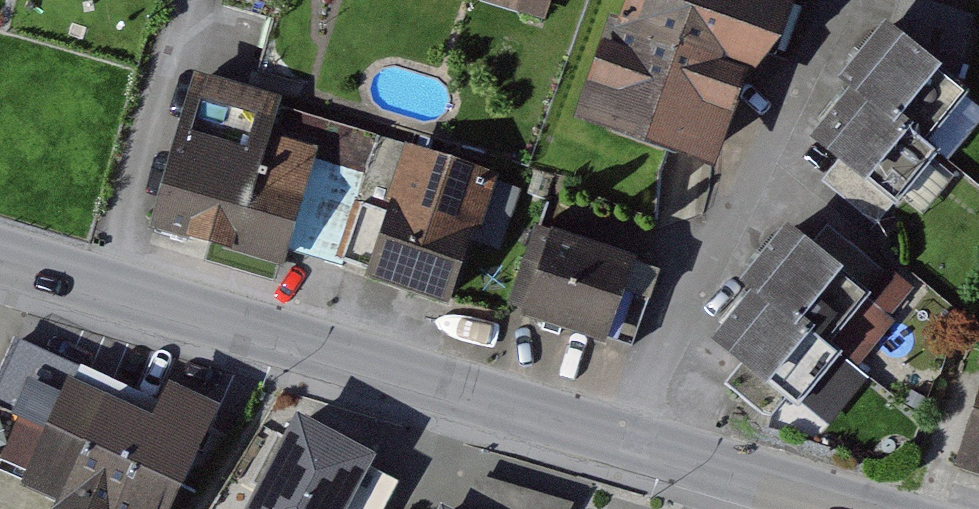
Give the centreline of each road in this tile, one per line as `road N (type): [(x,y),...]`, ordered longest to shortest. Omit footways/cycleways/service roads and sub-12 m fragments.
road 1 (residential): [(883,508),(0,250)]

